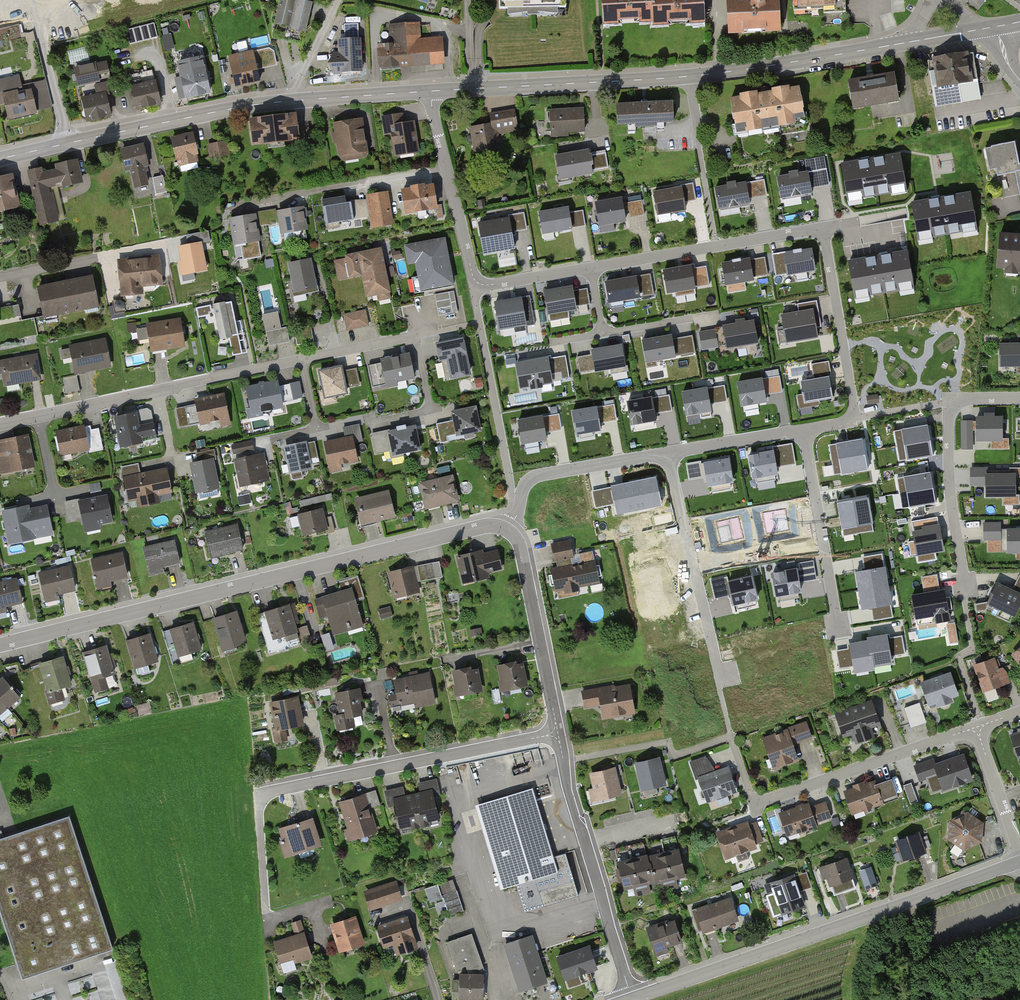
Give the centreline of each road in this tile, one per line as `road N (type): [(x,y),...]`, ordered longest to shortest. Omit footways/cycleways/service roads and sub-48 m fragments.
road 1 (tertiary): [(431,91),(689,76),(985,28)]
road 2 (residential): [(478,284),(823,229),(856,417)]
road 3 (residential): [(0,645),(480,527),(507,530)]
road 4 (residential): [(436,332),(0,425)]
road 5 (residential): [(266,914),(258,795),(556,734)]
road 6 (residential): [(631,998),(1019,862)]
road 7 (tertiary): [(0,159),(297,100)]
road 8 (residential): [(631,998),(556,734)]
road 9 (residential): [(1019,399),(968,400),(949,416),(965,588)]
road 10 (residential): [(977,730),(755,805)]
road 11 (residential): [(668,453),(719,676)]
road 12 (residential): [(448,169),(237,204)]
road 13 (residential): [(556,734),(521,547),(507,530)]
road 14 (residential): [(839,634),(803,430)]
road 15 (residential): [(668,453),(534,478),(507,530)]
road 16 (residential): [(803,430),(668,453)]
road 17 (tertiary): [(297,100),(431,91)]
road 18 (residential): [(1019,857),(977,730)]

